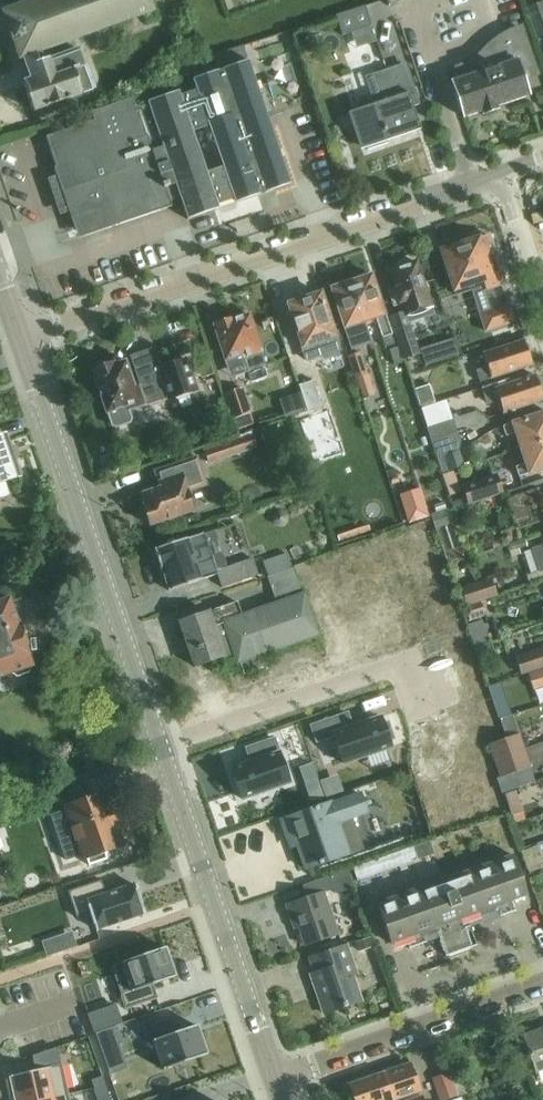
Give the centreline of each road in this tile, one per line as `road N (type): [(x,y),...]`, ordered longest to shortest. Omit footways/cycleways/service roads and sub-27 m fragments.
road 1 (secondary): [(276,1079),(21,337)]
road 2 (residential): [(21,337),(506,177)]
road 3 (residential): [(276,1079),(542,984)]

